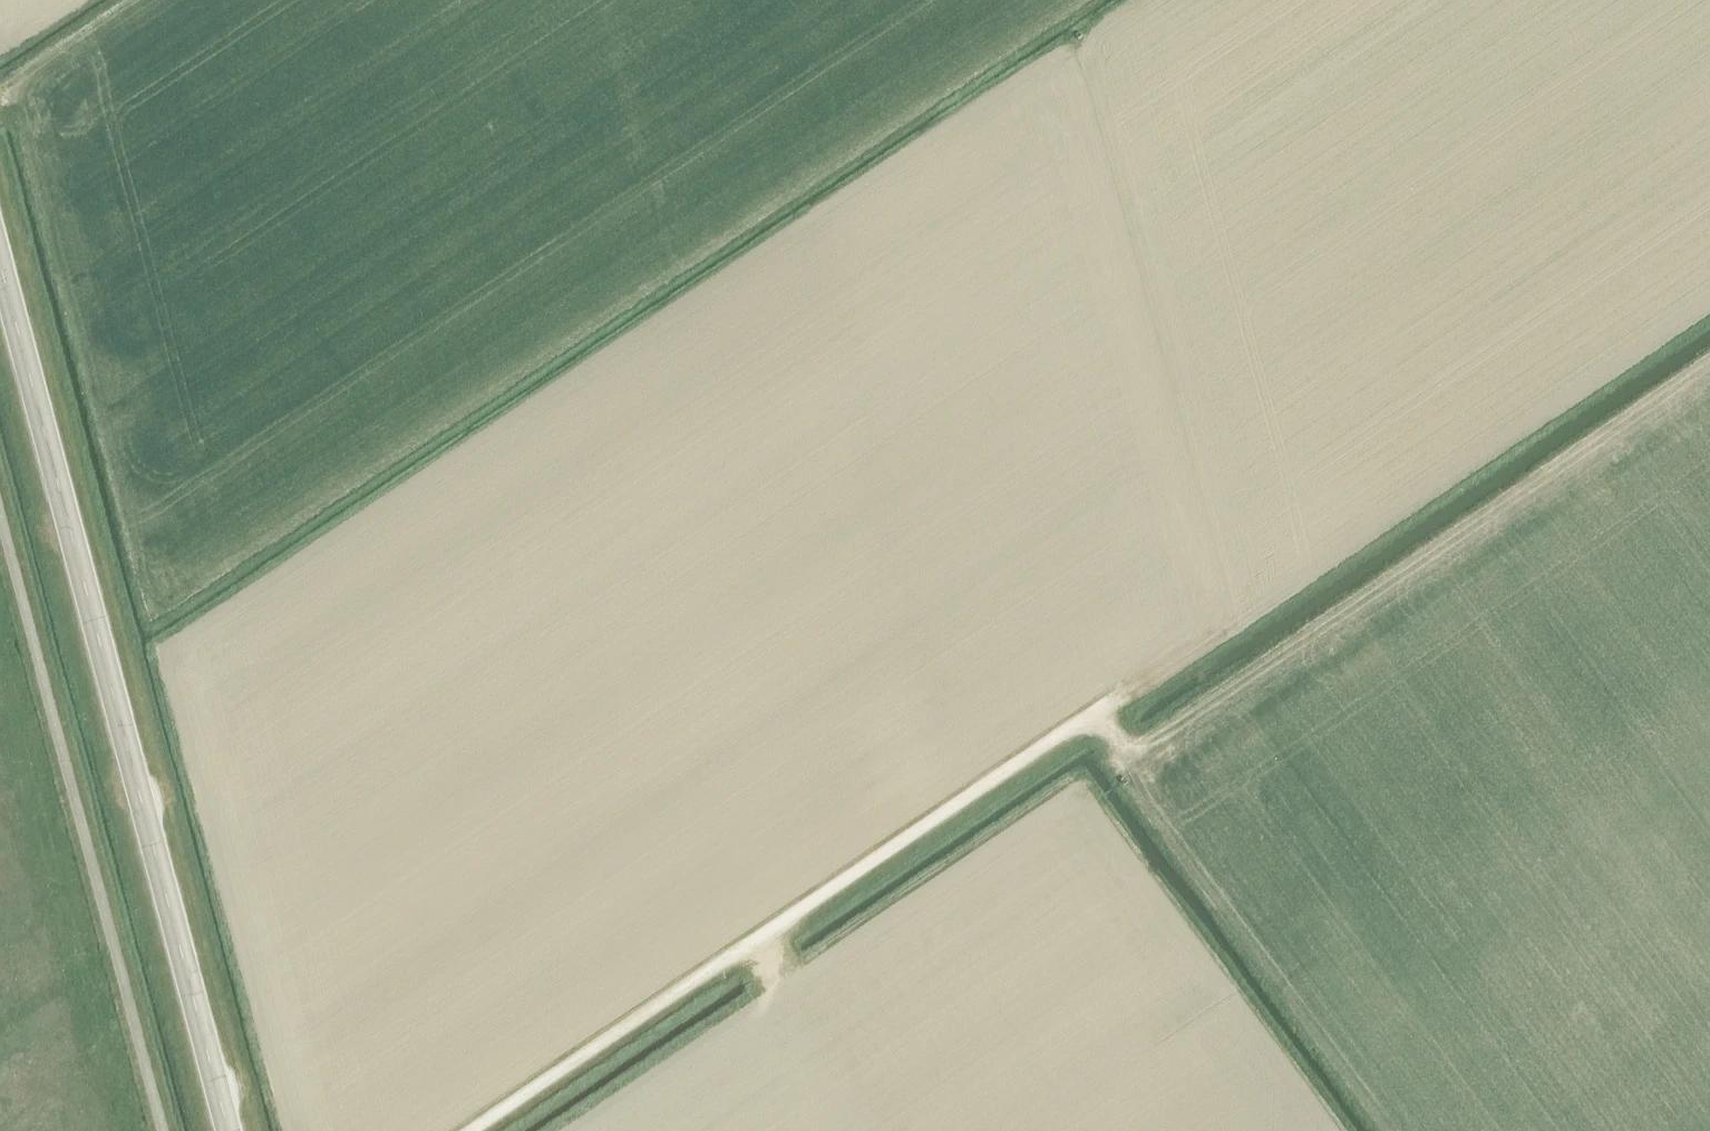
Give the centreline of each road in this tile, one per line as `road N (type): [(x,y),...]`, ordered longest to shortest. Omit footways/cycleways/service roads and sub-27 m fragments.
road 1 (tertiary): [(228,1130),(0,266)]
road 2 (track): [(471,1130),(1116,699)]

